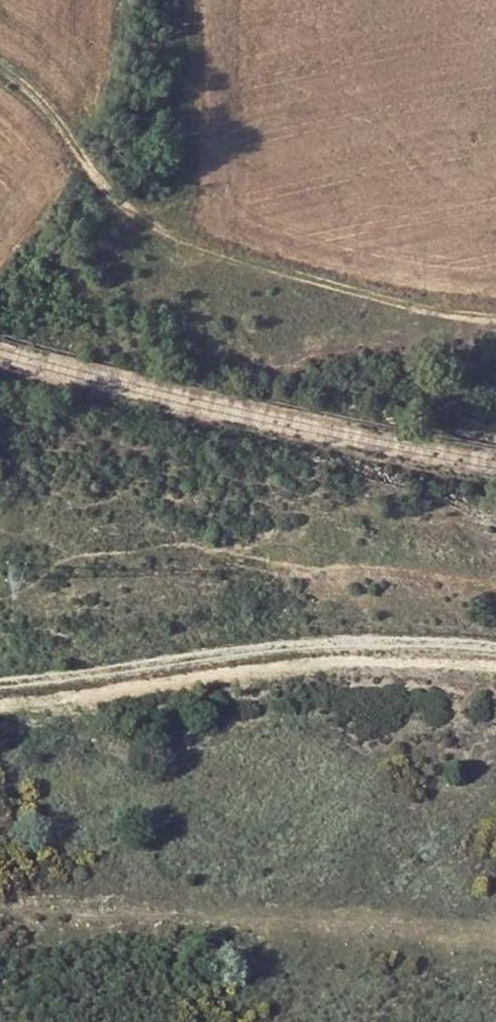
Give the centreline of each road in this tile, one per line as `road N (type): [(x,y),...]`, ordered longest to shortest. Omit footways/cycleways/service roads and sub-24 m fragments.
road 1 (track): [(0,69),(37,94),(140,223),(416,308),(495,319)]

